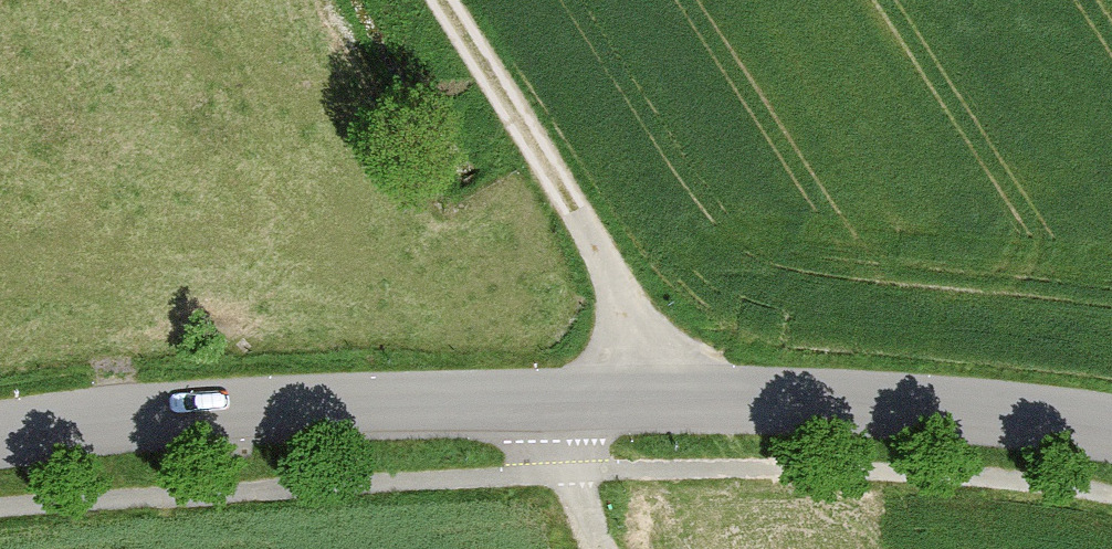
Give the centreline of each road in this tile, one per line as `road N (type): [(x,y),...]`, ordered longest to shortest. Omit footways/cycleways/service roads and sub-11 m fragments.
road 1 (tertiary): [(0,441),(212,422),(545,407),(1010,419),(1111,439)]
road 2 (track): [(698,407),(441,0)]
road 3 (track): [(607,548),(545,407)]

